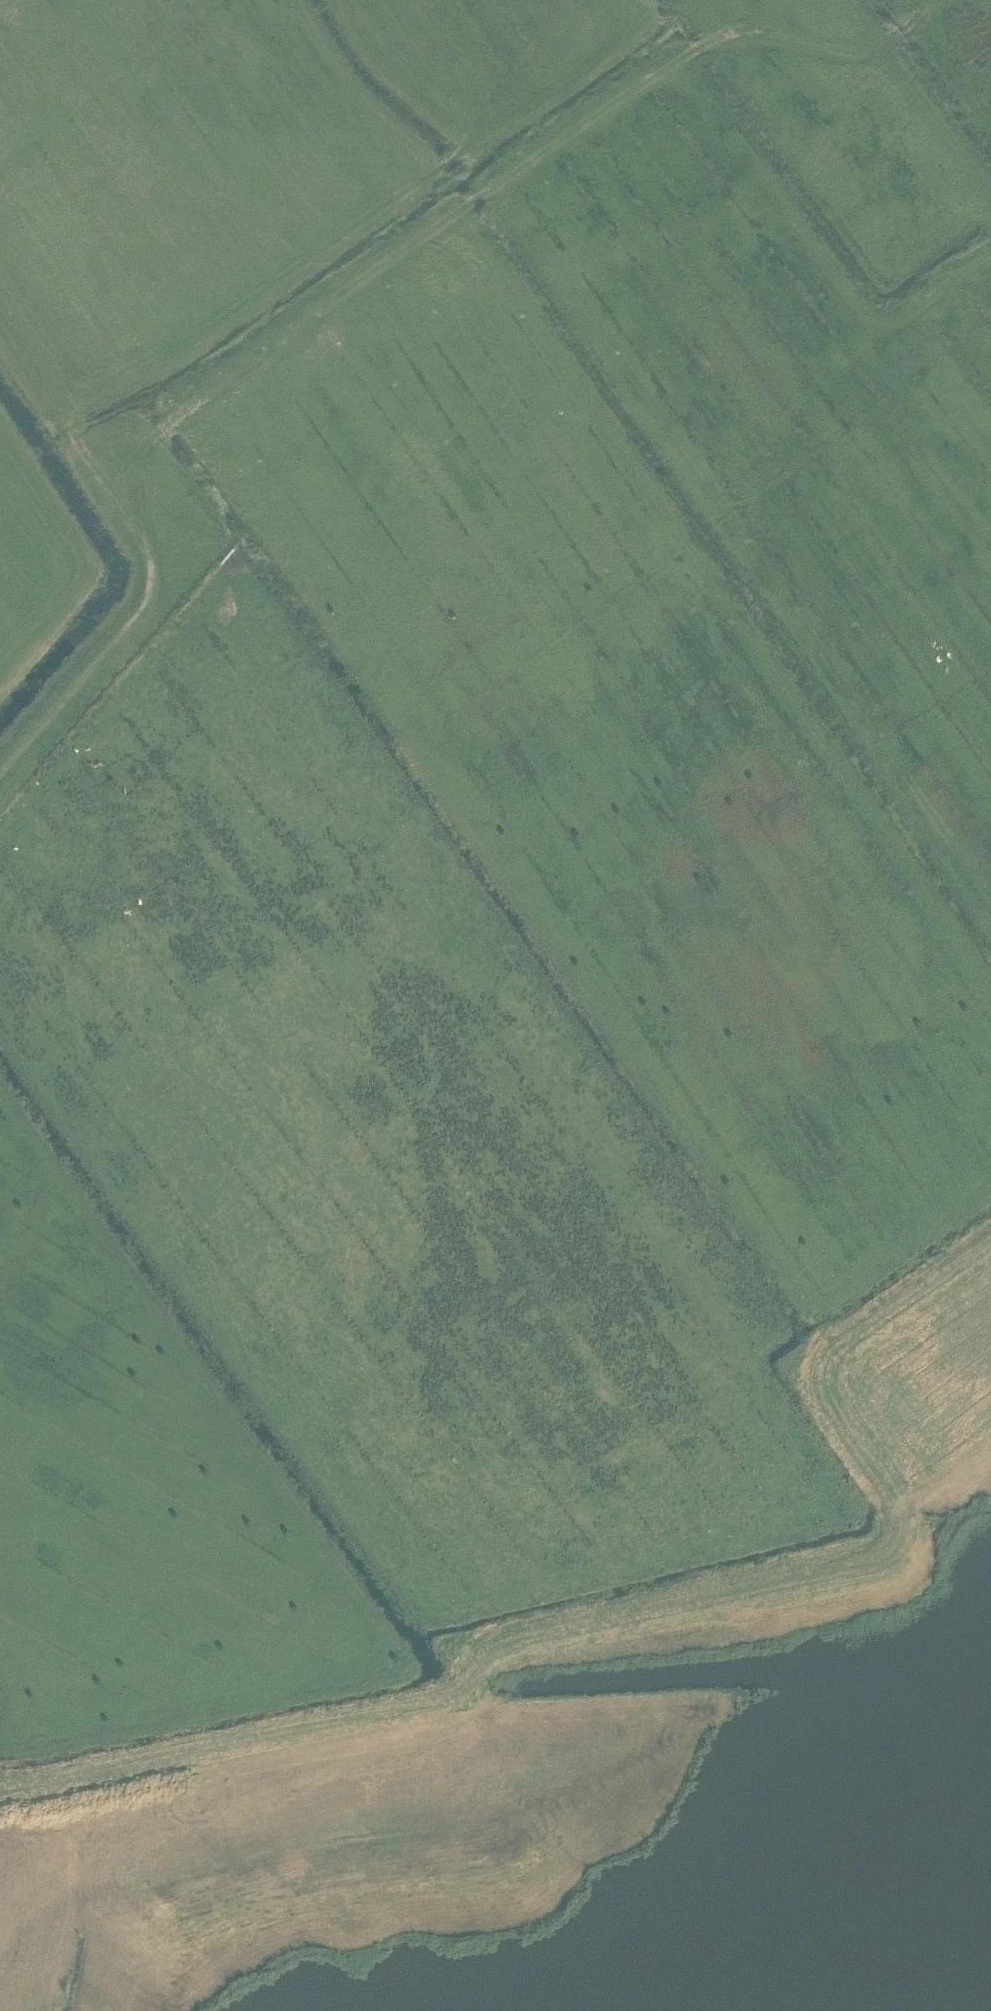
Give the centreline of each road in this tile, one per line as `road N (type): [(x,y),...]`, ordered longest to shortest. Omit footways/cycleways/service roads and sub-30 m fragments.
road 1 (track): [(0,778),(161,584),(136,523),(131,479),(211,394),(716,43),(750,29),(809,47),(879,47),(908,30),(919,0)]

